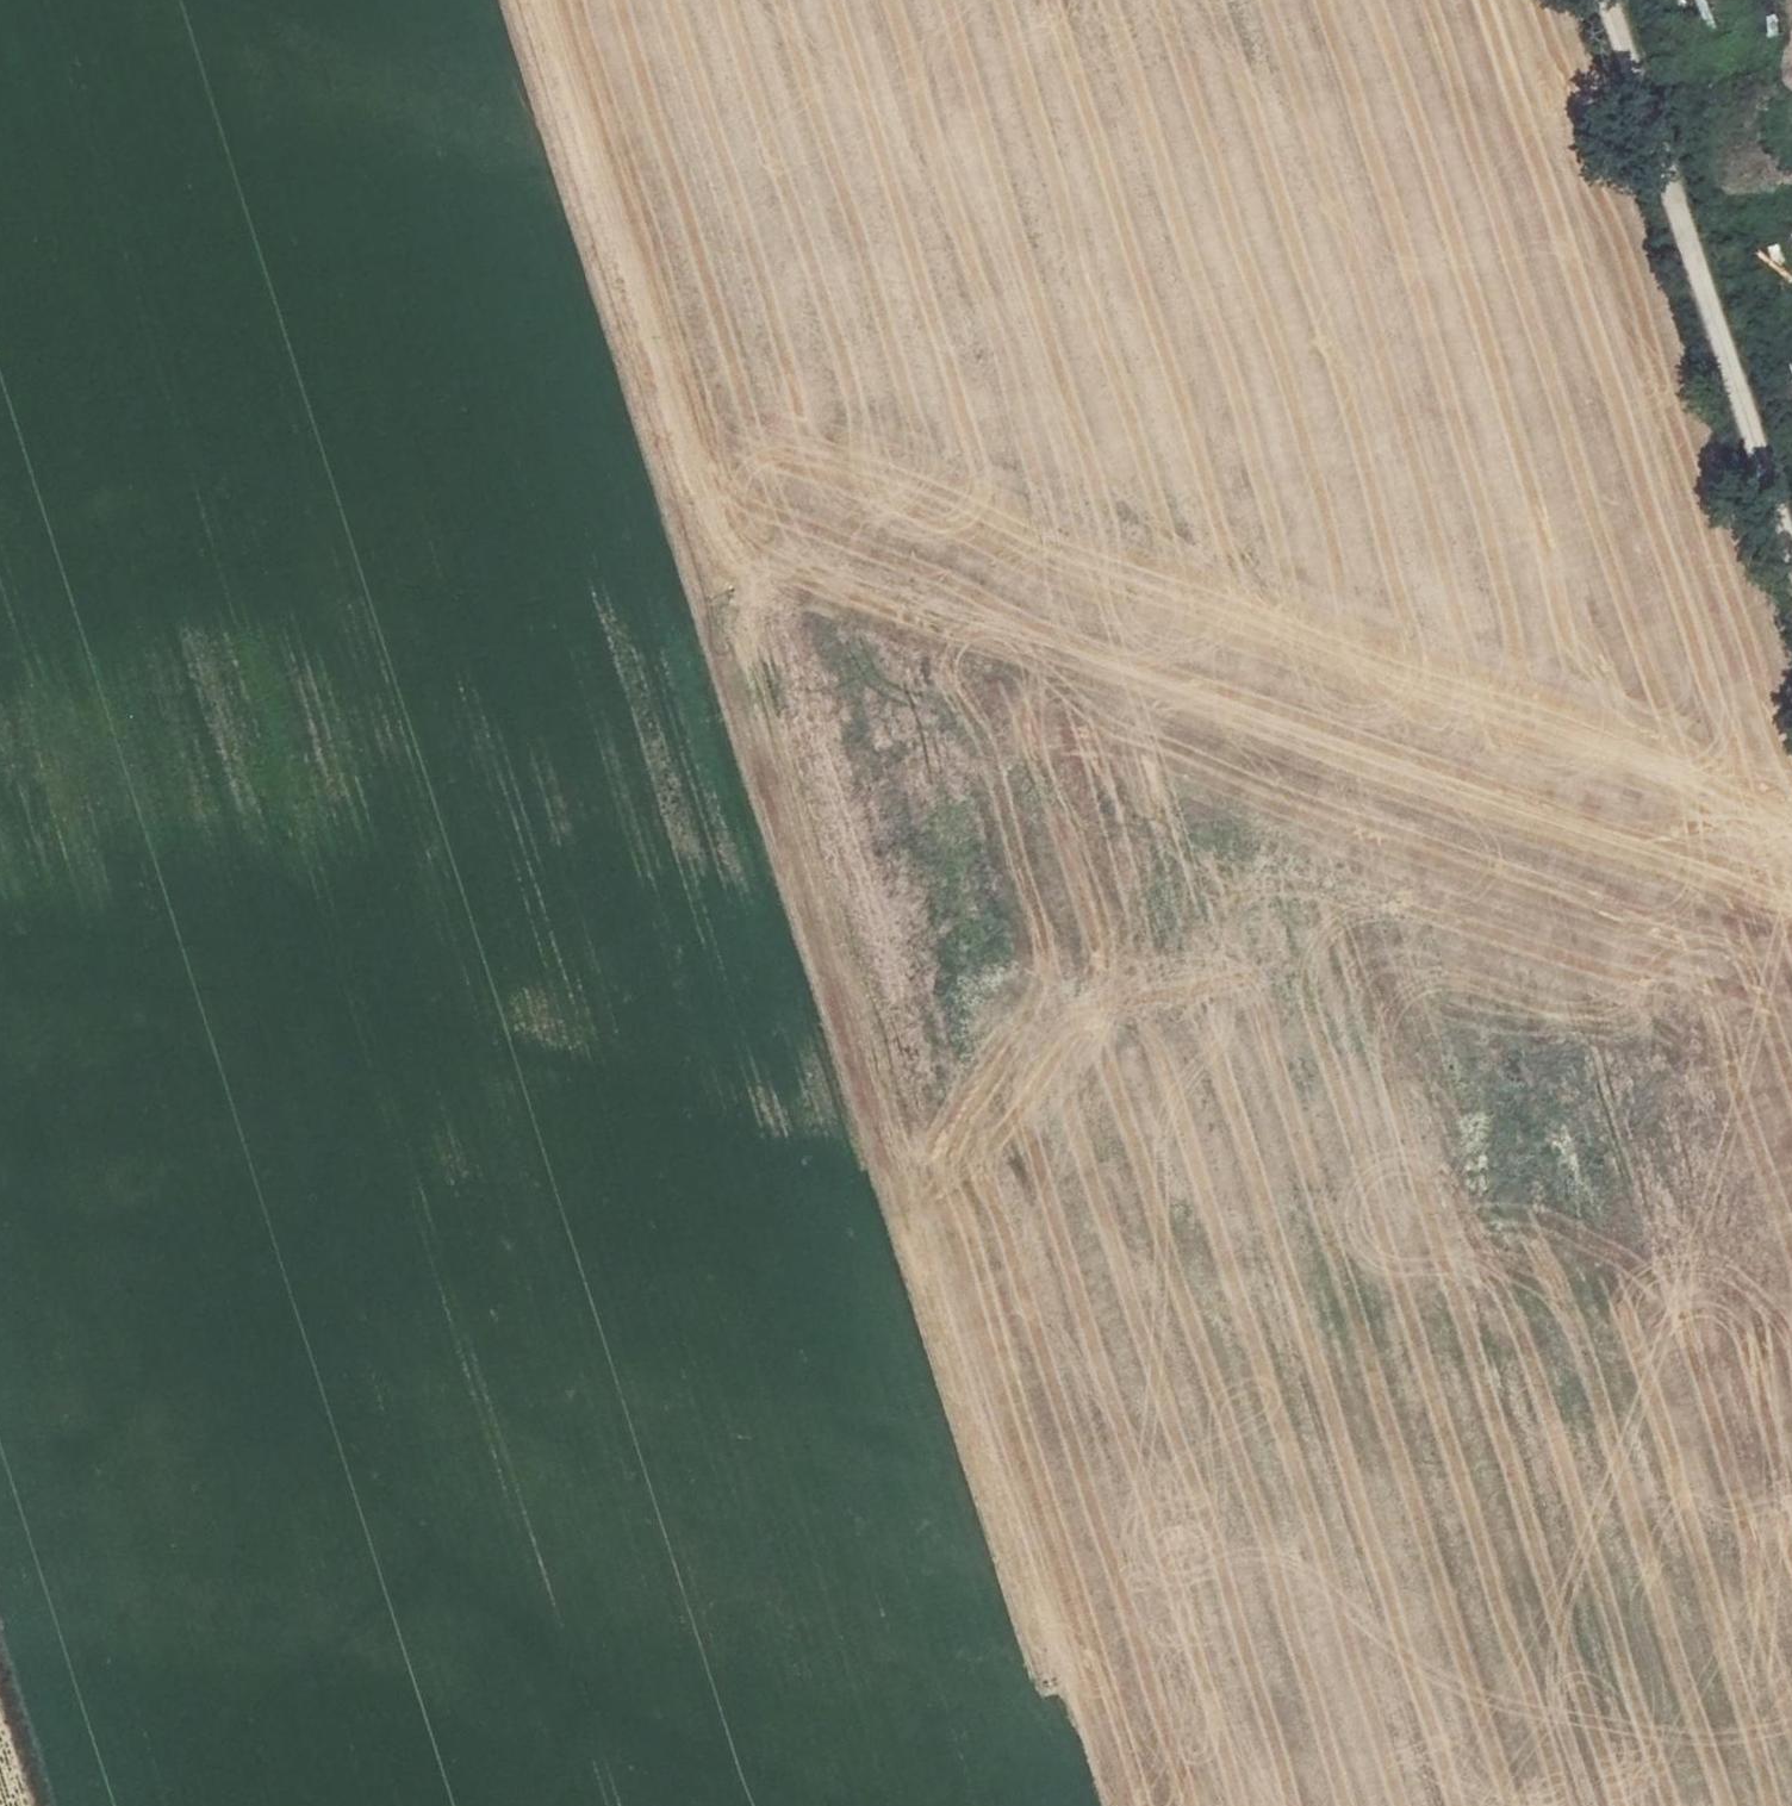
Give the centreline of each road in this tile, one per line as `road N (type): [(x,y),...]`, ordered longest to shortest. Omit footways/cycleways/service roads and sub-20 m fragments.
road 1 (track): [(1791,557),(1612,0)]

